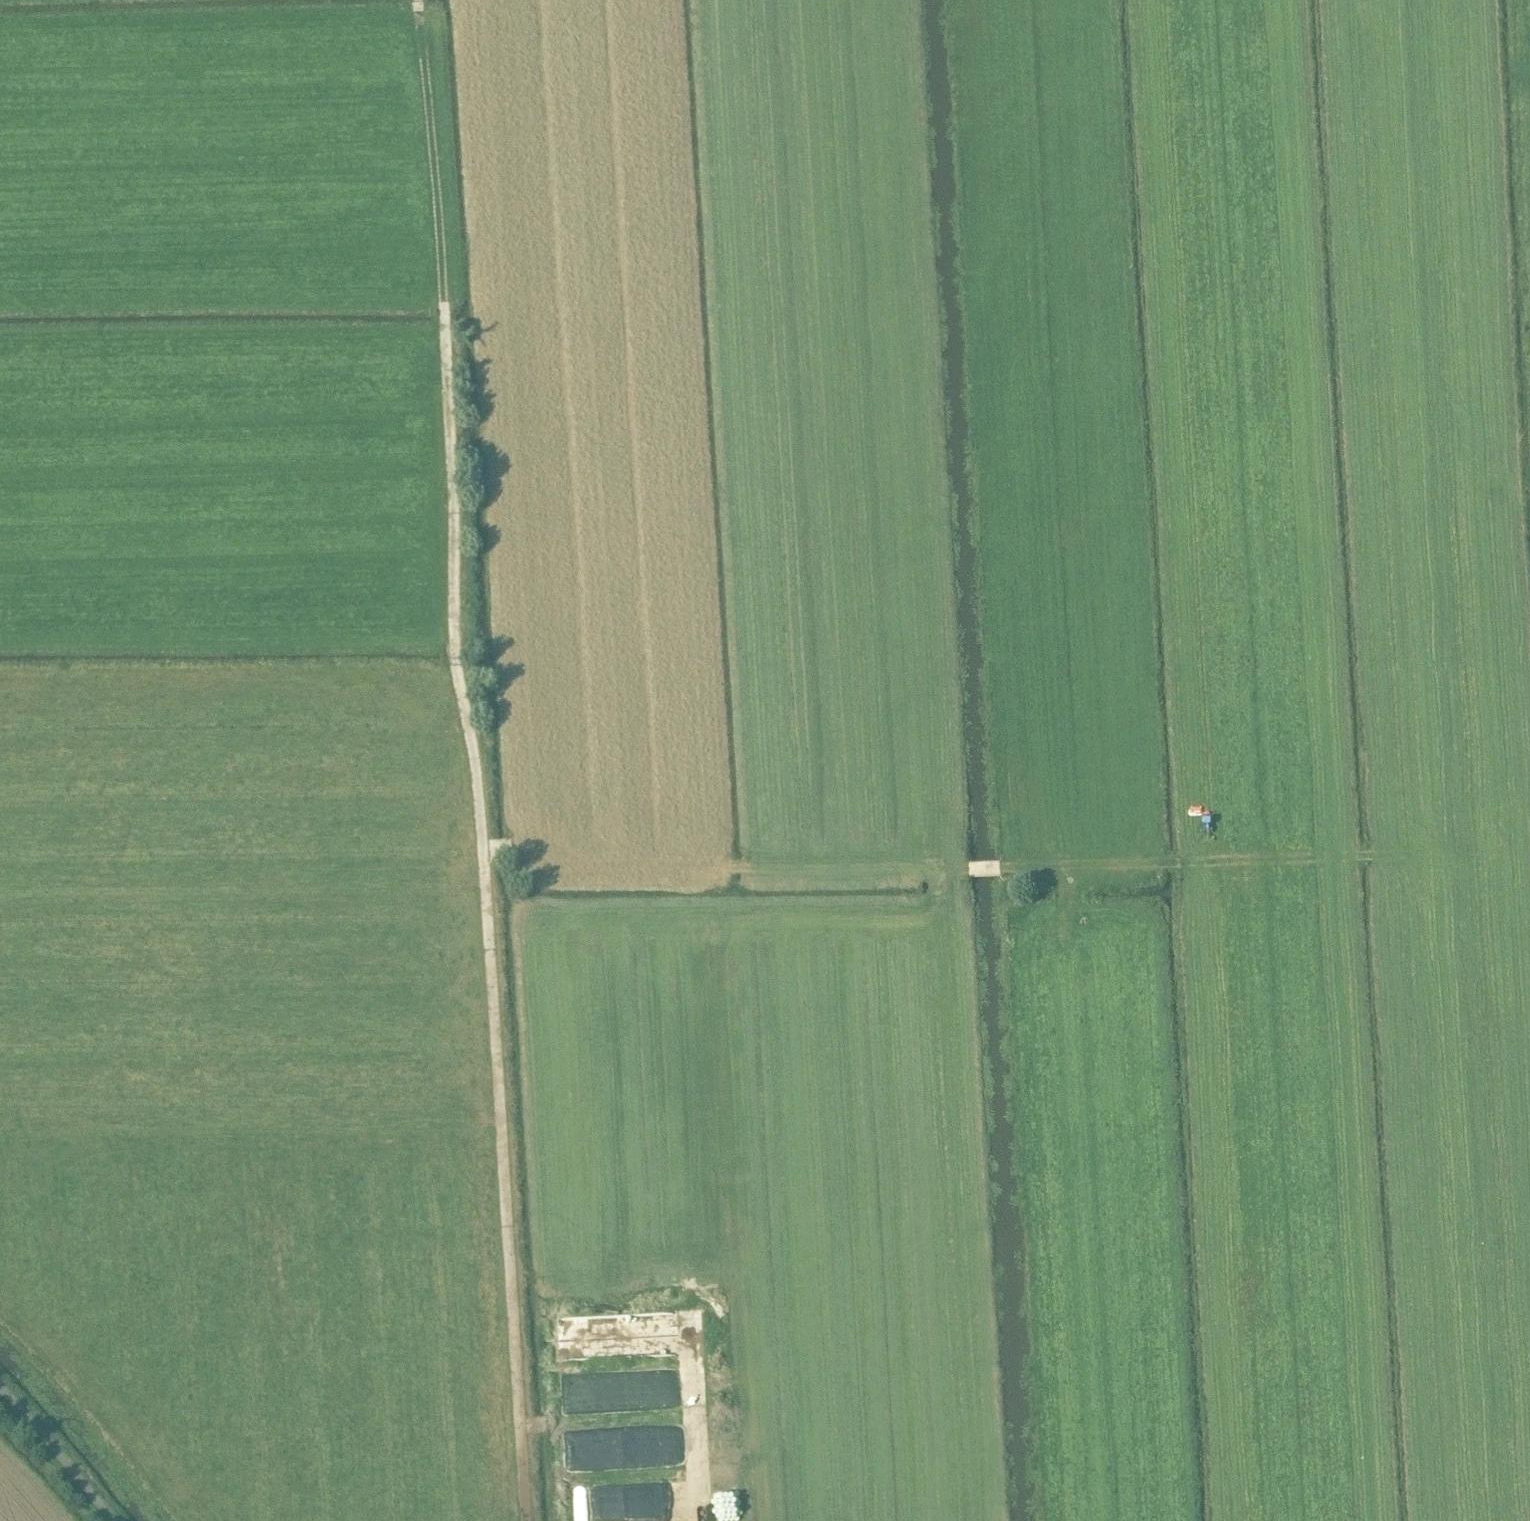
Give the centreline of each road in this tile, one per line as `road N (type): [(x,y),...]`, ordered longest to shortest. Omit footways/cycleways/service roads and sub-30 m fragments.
road 1 (track): [(526,1520),(481,851),(515,847),(754,869),(967,871),(1428,854)]
road 2 (track): [(481,851),(457,663),(446,303),(418,0)]

